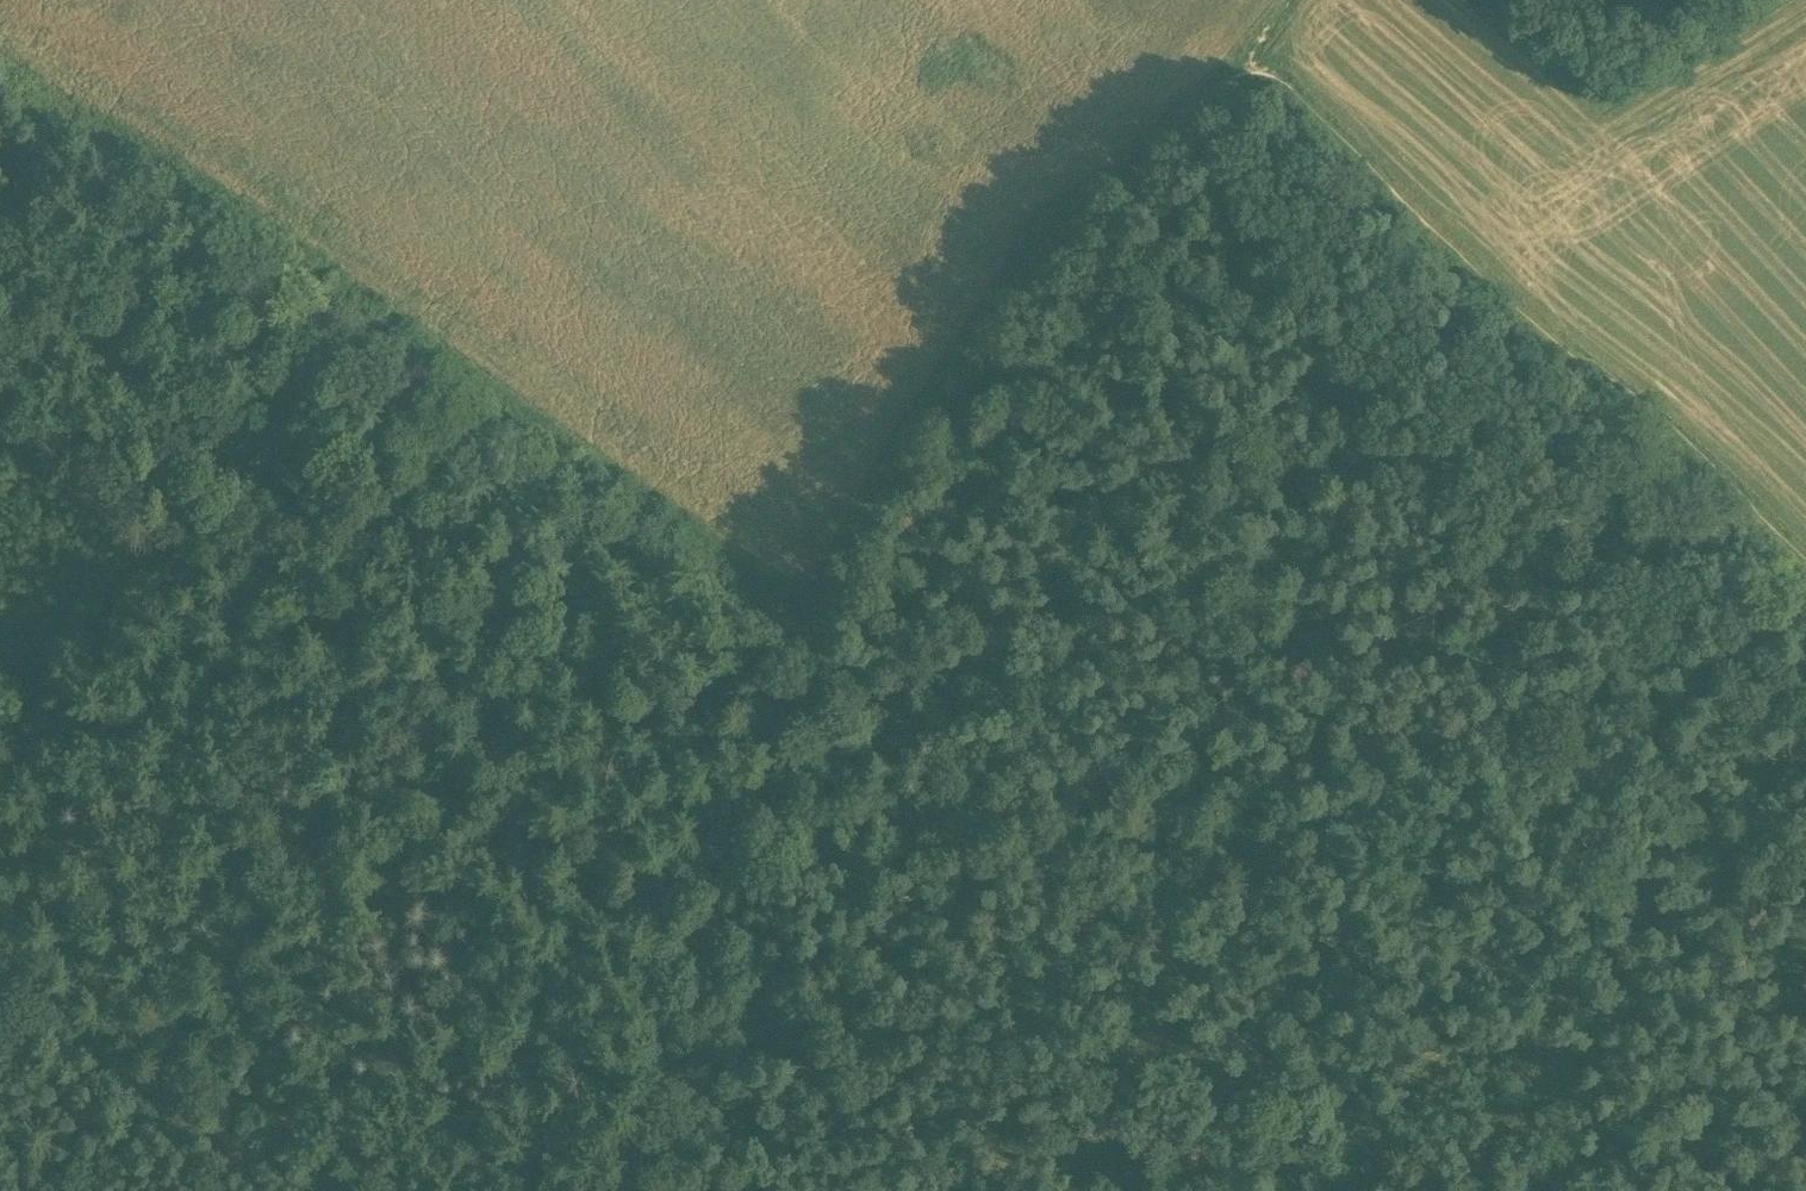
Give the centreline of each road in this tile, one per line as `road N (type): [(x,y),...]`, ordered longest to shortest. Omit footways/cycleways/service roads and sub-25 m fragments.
road 1 (track): [(710,916),(650,899),(607,874),(0,441)]
road 2 (track): [(0,974),(304,1190)]
road 3 (track): [(1031,842),(921,691),(847,621),(826,621)]
road 4 (track): [(1243,1037),(1031,842)]
road 5 (track): [(826,621),(763,780)]
road 6 (track): [(763,780),(710,916)]

